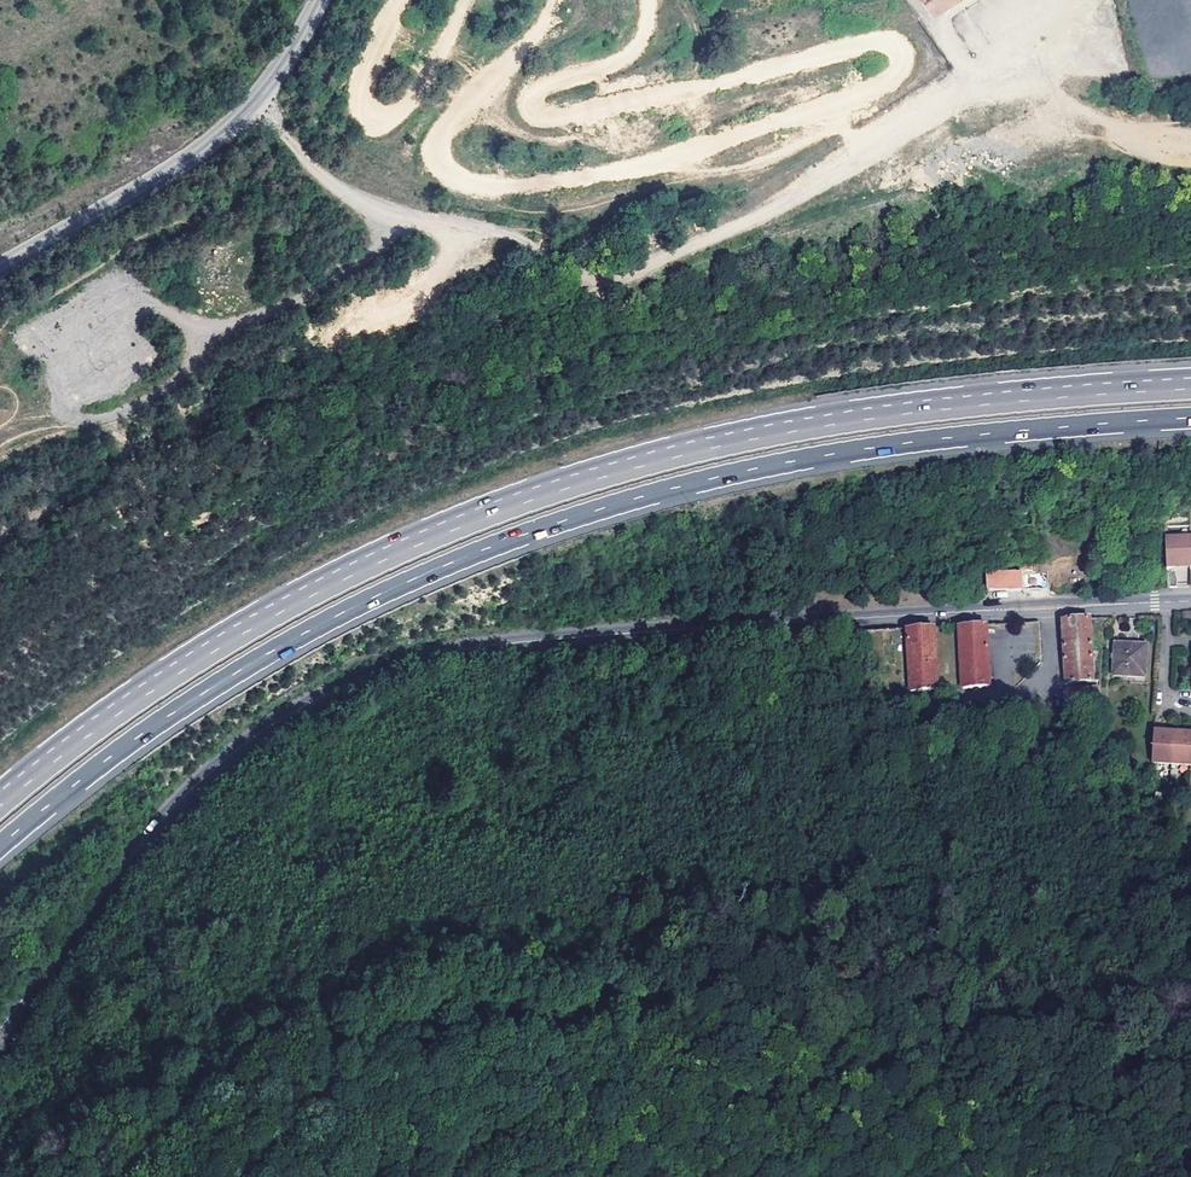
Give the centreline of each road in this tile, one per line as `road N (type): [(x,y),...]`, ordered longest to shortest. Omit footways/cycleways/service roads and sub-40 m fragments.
road 1 (motorway): [(0,847),(117,753),(271,650),(404,583),(536,531),(804,461),(1022,430),(1190,419)]
road 2 (motorway): [(1190,387),(825,424),(561,487),(344,576),(242,629),(141,690),(0,797)]
road 3 (tertiary): [(815,620),(466,651),(340,692),(281,727),(188,802),(0,1045)]
road 4 (unclassified): [(0,269),(176,169),(227,130),(273,80),(320,0)]
road 5 (tertiary): [(815,620),(1190,600)]

